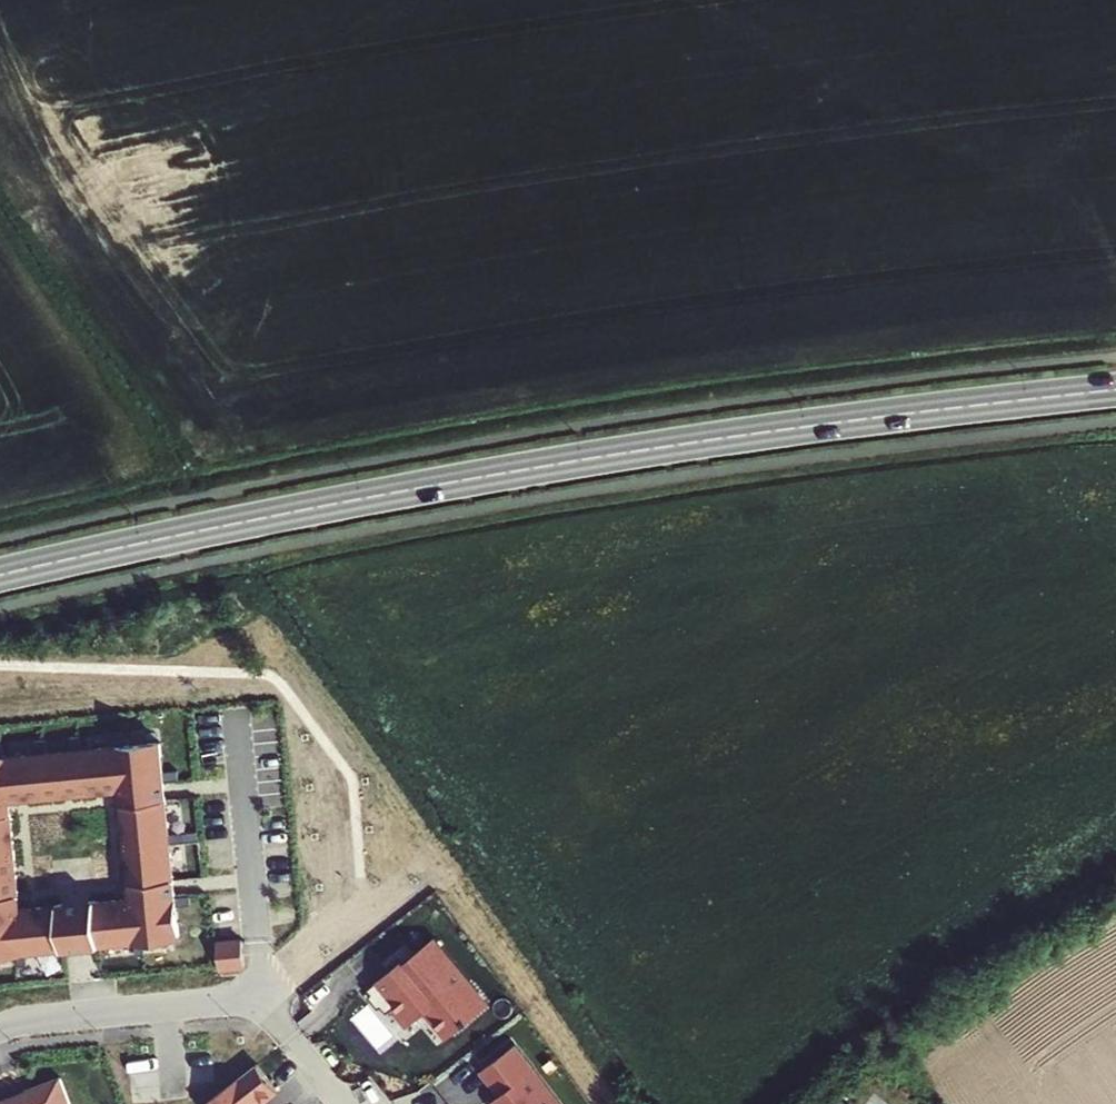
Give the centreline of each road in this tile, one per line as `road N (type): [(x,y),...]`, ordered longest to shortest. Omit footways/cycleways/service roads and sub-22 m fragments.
road 1 (secondary): [(0,574),(614,453),(1115,389)]
road 2 (residential): [(0,1030),(254,1000),(269,1008),(345,1103)]

